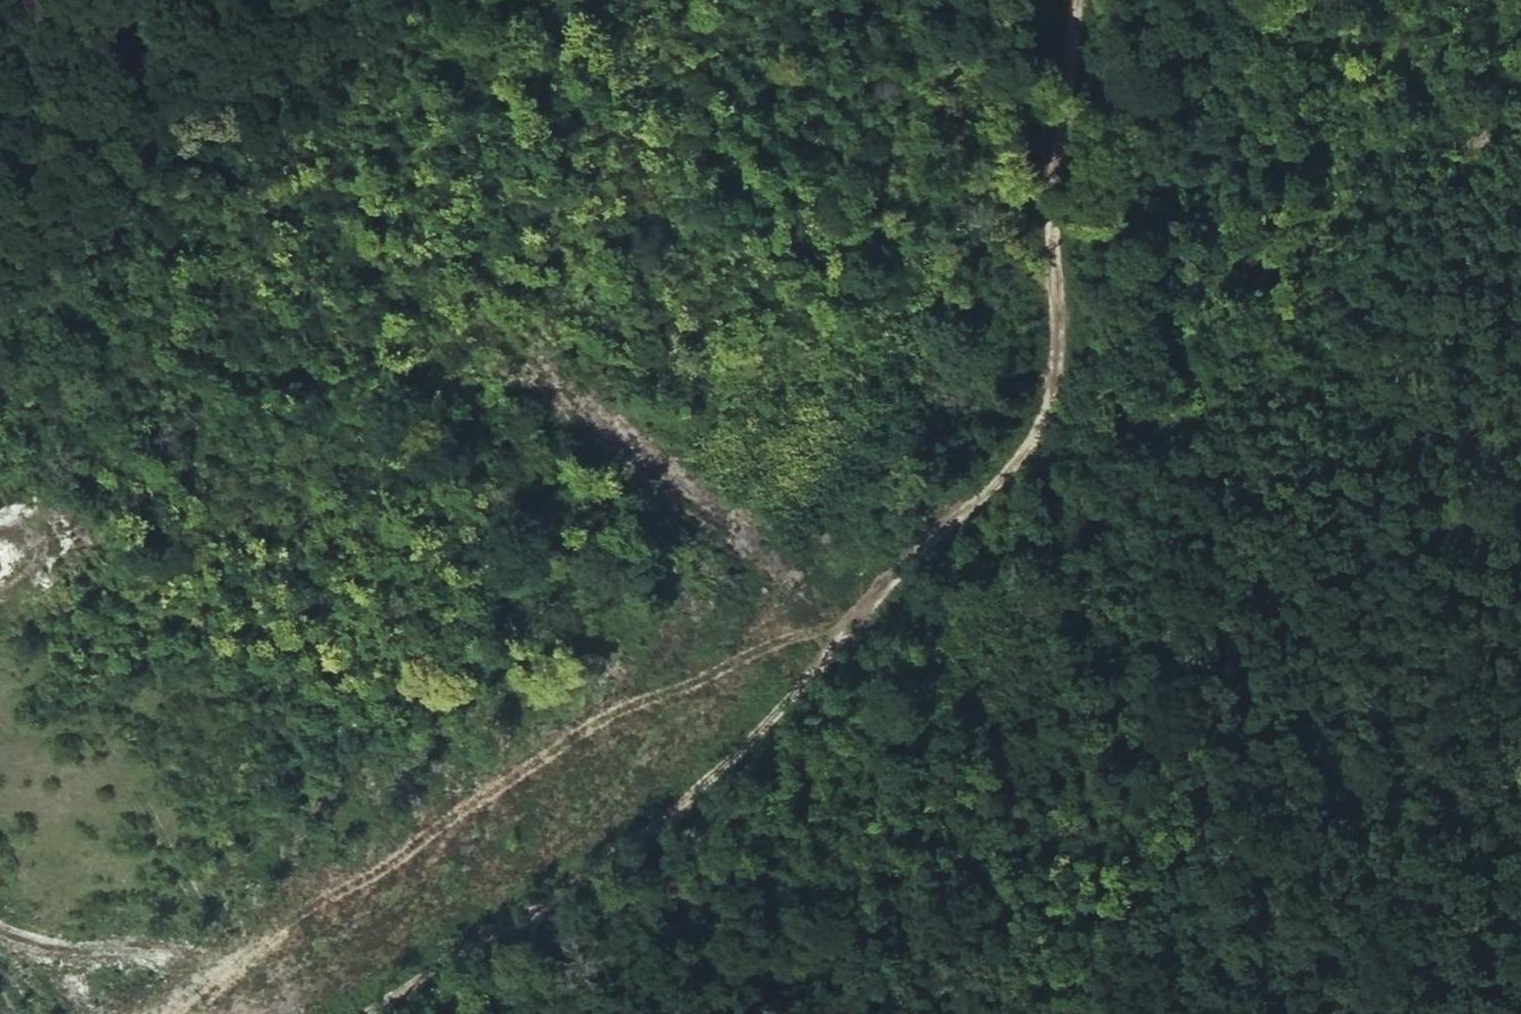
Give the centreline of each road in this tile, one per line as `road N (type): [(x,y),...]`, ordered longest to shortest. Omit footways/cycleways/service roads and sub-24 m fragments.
road 1 (track): [(360,1013),(601,875),(941,540),(1083,367),(1065,267),(1074,131),(1099,0)]

